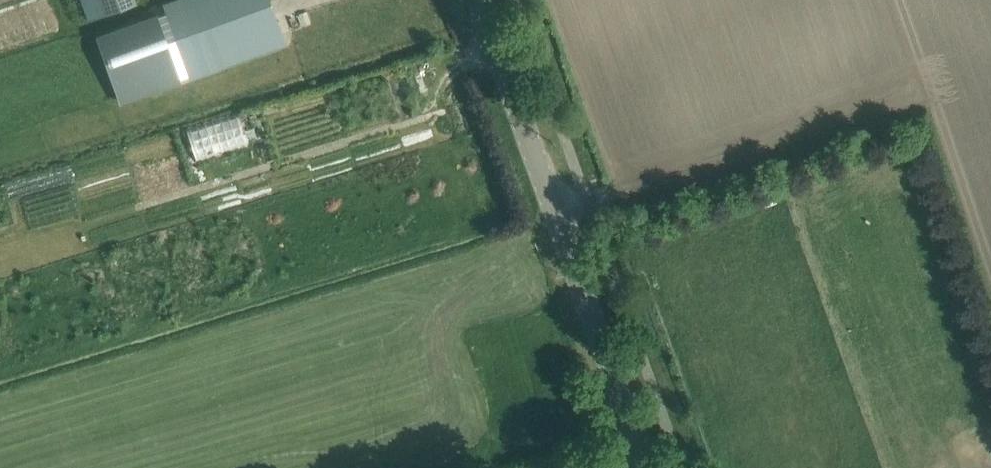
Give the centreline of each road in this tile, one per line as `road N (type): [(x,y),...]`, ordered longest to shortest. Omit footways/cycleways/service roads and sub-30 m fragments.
road 1 (tertiary): [(645,467),(478,0)]

